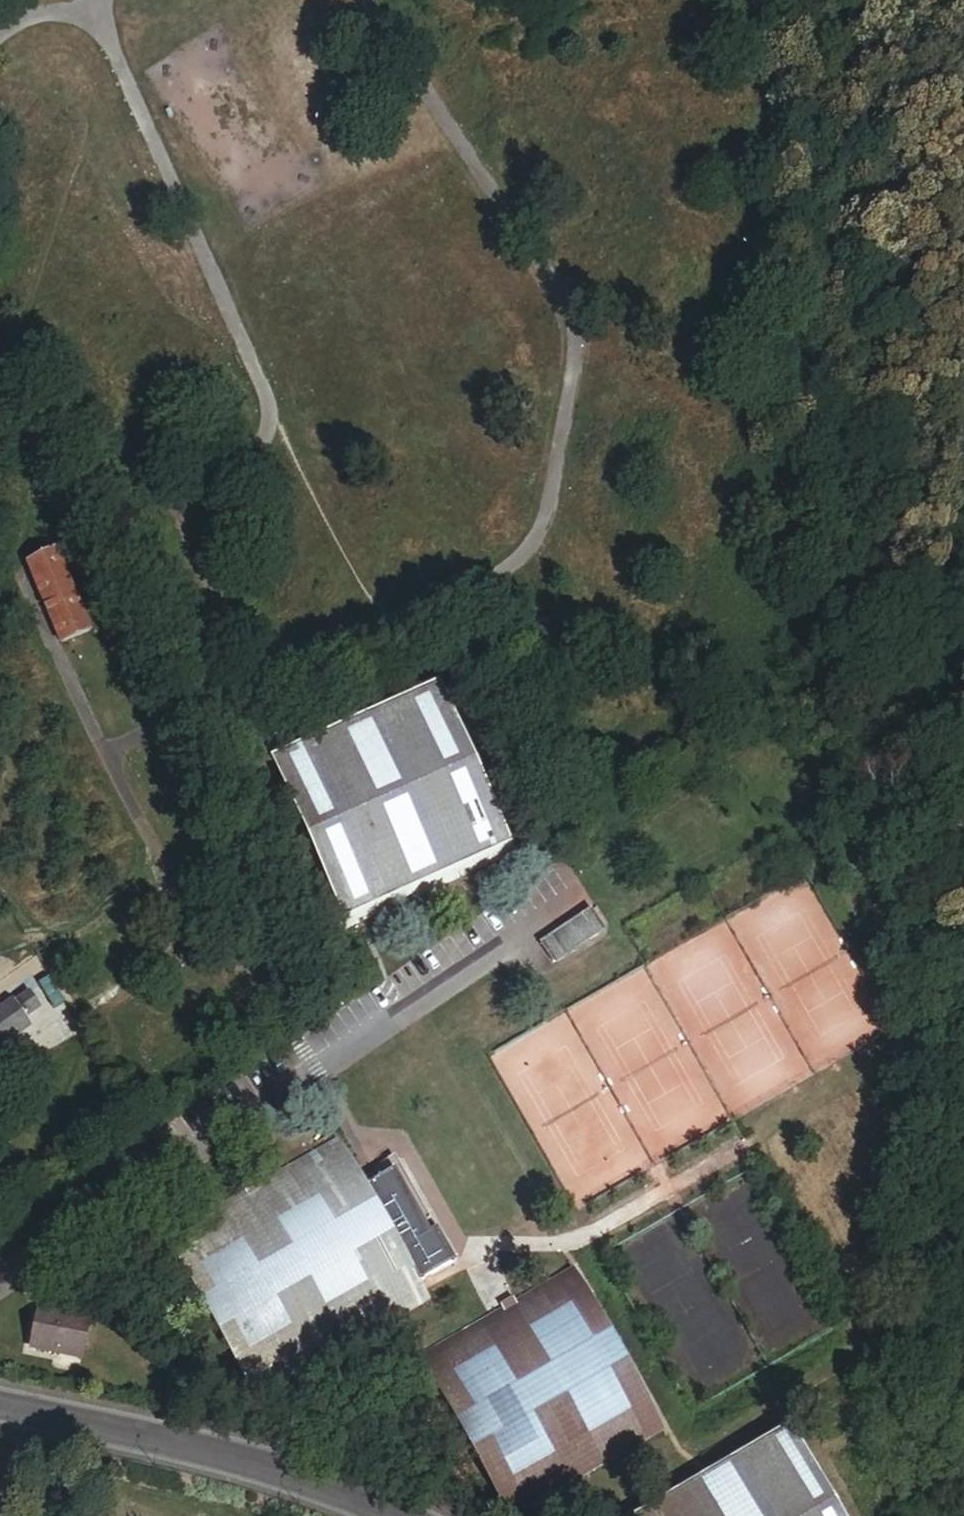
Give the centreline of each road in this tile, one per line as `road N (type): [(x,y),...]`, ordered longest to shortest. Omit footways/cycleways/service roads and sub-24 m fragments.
road 1 (residential): [(0,1410),(262,1466),(392,1515)]

